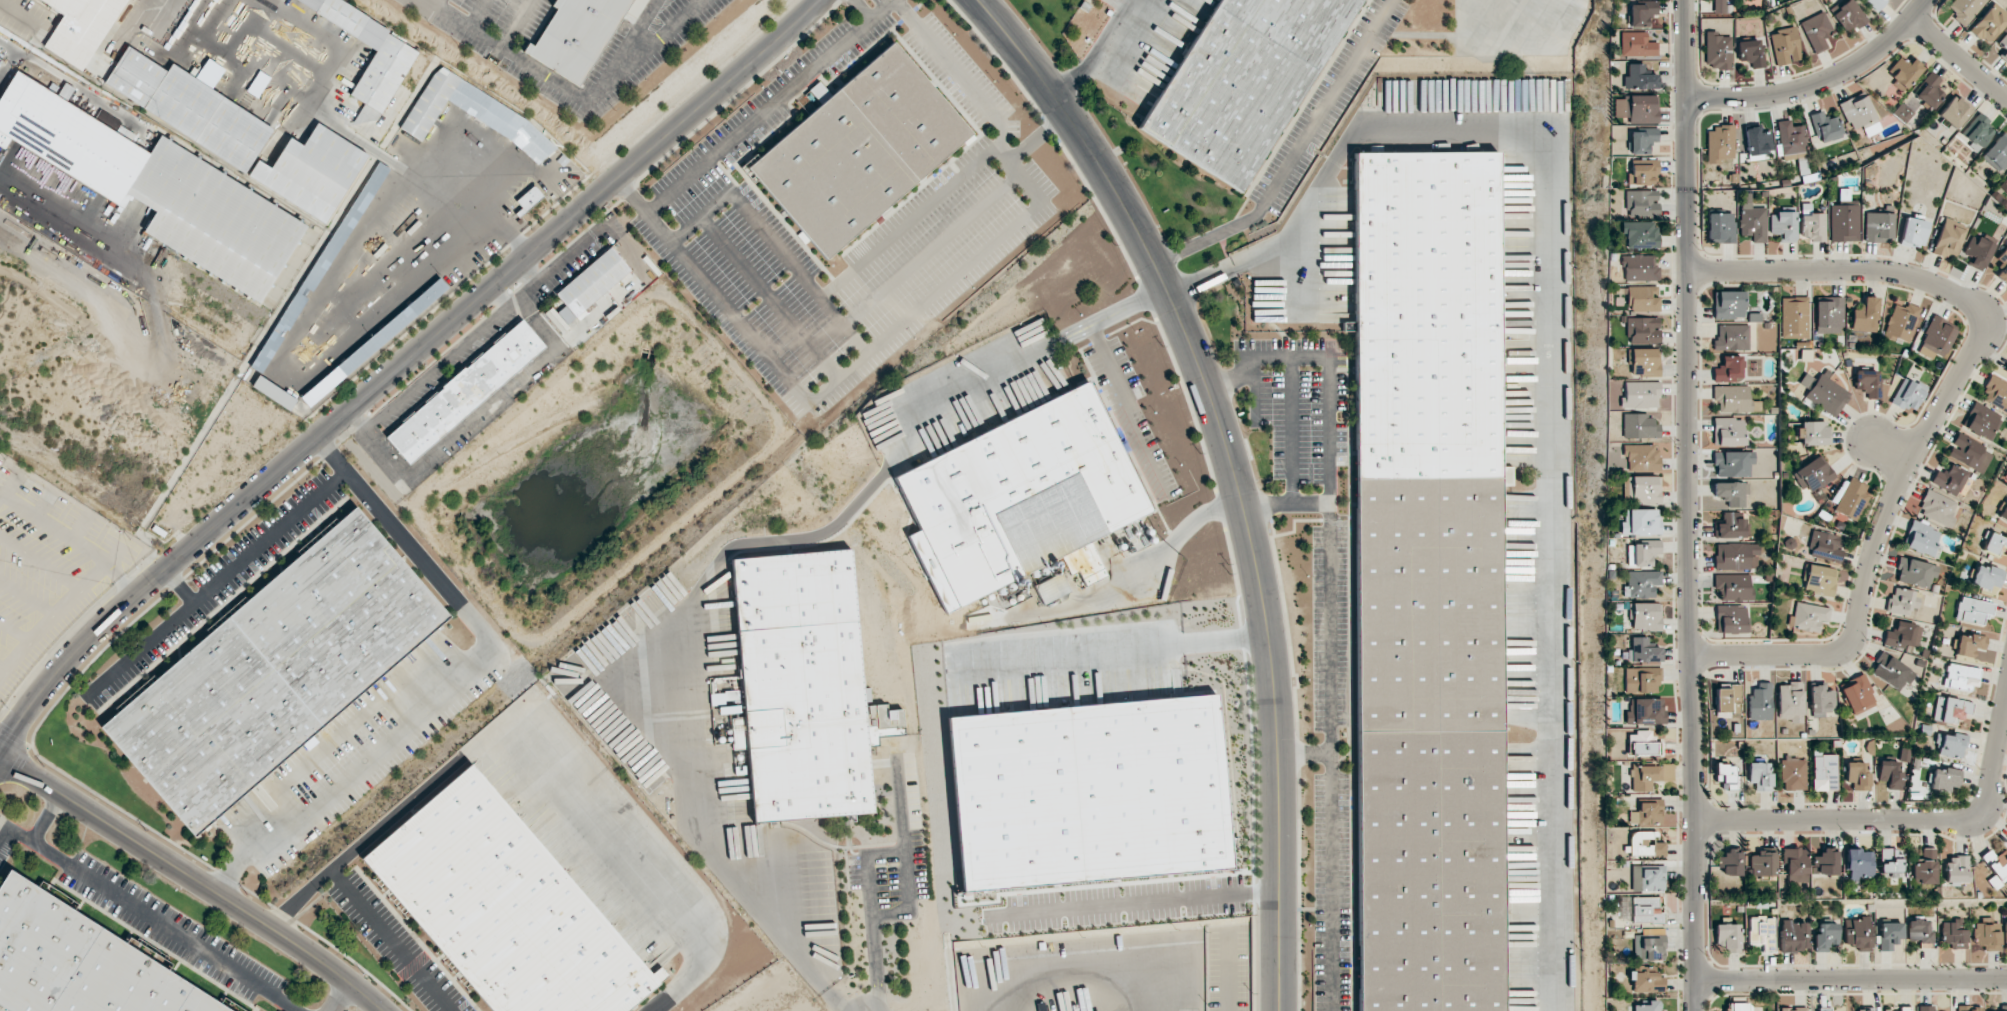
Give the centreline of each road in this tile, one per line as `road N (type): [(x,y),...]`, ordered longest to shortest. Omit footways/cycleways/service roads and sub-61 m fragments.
road 1 (tertiary): [(0,750),(68,661),(163,569),(821,0)]
road 2 (tertiary): [(1278,1010),(1278,755),(1268,635),(1219,415),(1170,289),(1124,200),(1044,80),(977,0)]
road 3 (residential): [(1682,0),(1693,1010)]
road 4 (residential): [(1682,270),(1899,273),(1966,300),(1982,325),(1874,540),(1843,651),(1689,657)]
road 5 (tertiary): [(383,1010),(307,951),(0,754)]
road 6 (residential): [(2006,696),(1988,798),(1968,820),(1694,822)]
road 7 (residential): [(2006,980),(1693,983)]
road 8 (residential): [(1929,0),(1895,36),(1824,77),(1776,91),(1682,96)]
road 9 (residential): [(1915,18),(2006,97)]

